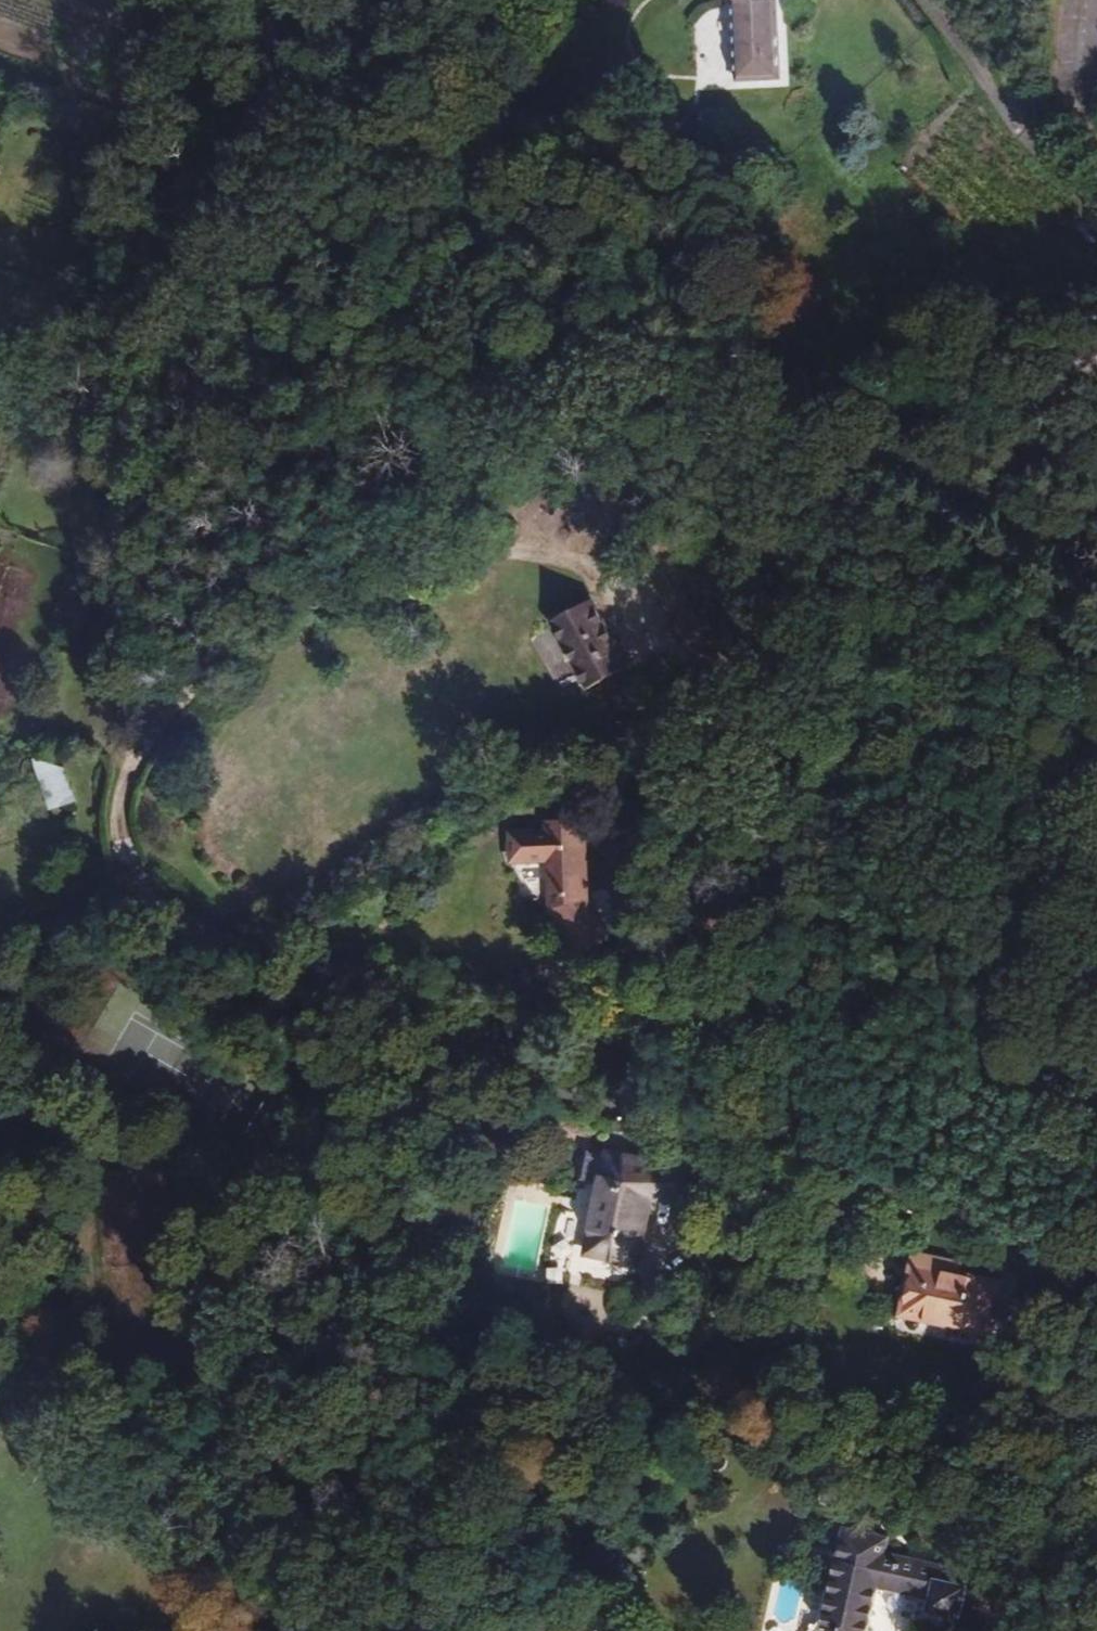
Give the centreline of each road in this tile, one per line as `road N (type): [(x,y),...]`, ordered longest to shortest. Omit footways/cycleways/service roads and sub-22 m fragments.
road 1 (residential): [(662,1118),(113,904),(0,955)]
road 2 (residential): [(662,1118),(849,1156),(1096,1267)]

